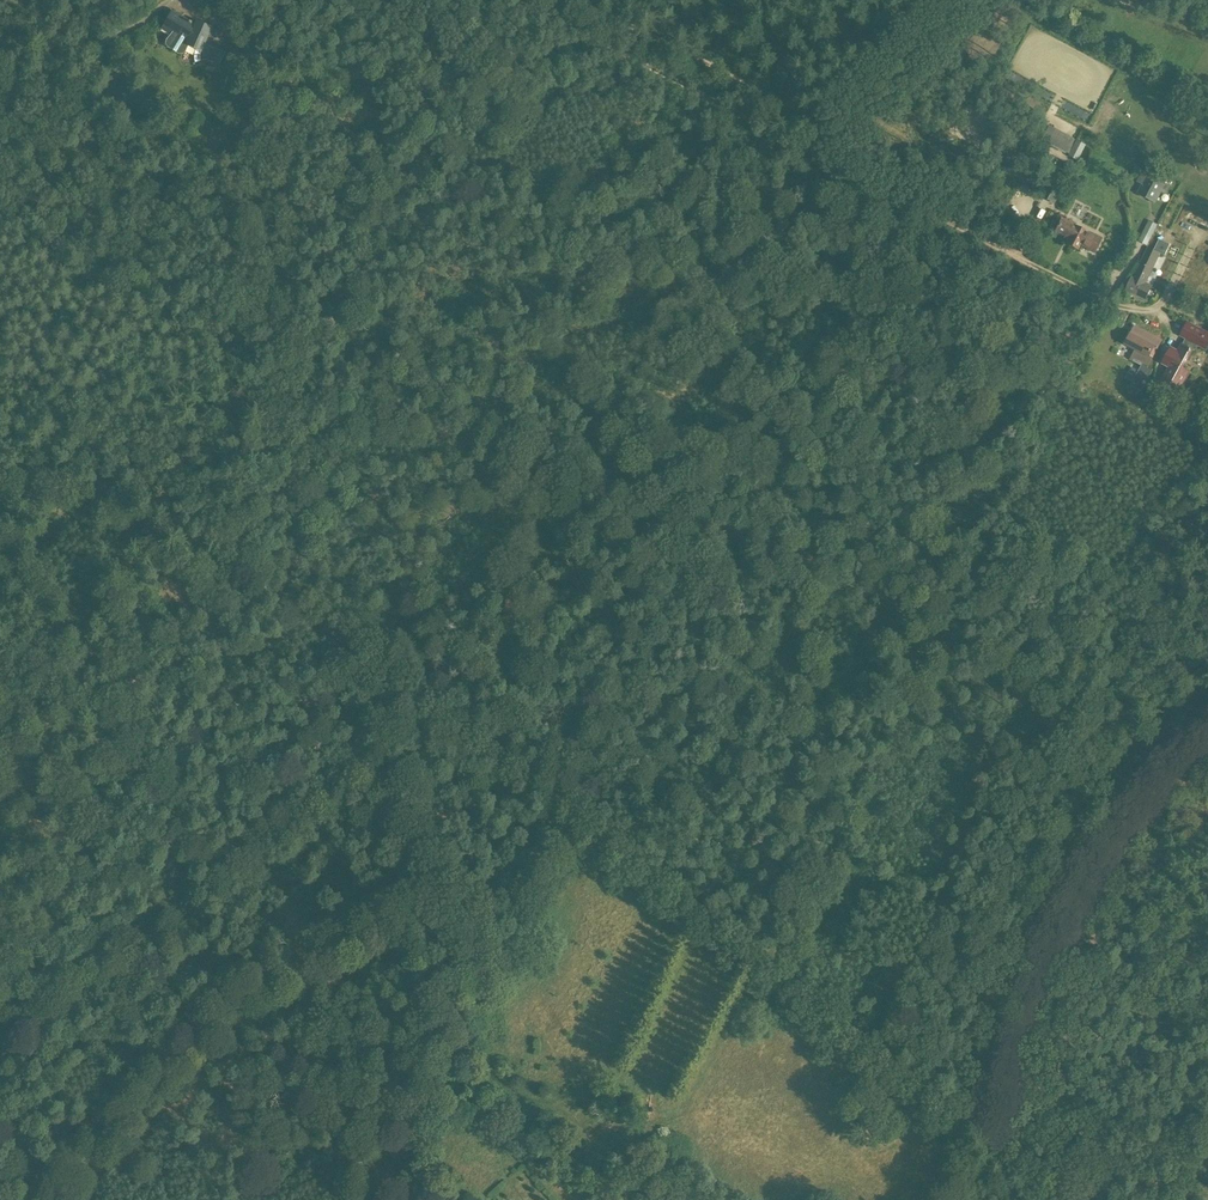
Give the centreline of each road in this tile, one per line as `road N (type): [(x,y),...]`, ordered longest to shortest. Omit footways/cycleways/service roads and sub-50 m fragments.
road 1 (track): [(441,376),(925,622),(929,643),(875,737),(760,977)]
road 2 (track): [(54,1199),(230,1005),(268,975),(383,916),(435,902),(463,911),(481,930),(481,1036),(507,1102),(546,1110),(682,1199)]
road 3 (track): [(233,534),(471,43),(531,0)]
road 4 (track): [(231,545),(0,1017)]
road 5 (track): [(1207,729),(1104,820),(1054,901),(993,1149),(975,1181)]
road 6 (track): [(192,524),(142,597),(25,708),(0,678)]
road 7 (track): [(576,0),(828,119)]
road 8 (track): [(441,376),(366,449),(233,534)]
road 9 (track): [(1053,797),(1082,727),(984,646),(948,651),(929,643)]
road 10 (track): [(192,524),(137,491),(30,467)]
road 11 (track): [(828,119),(947,0)]

